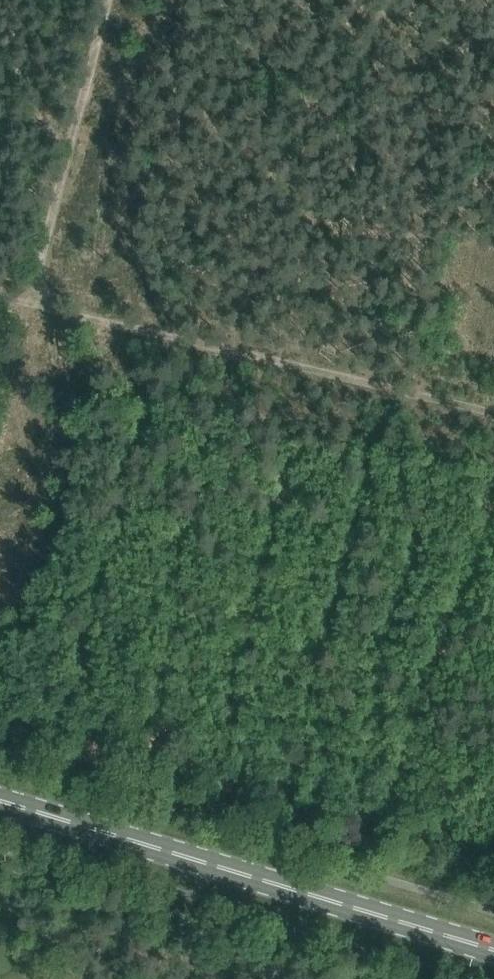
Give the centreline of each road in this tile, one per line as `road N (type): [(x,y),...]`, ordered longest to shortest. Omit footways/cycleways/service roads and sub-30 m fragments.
road 1 (primary): [(493,950),(0,801)]
road 2 (track): [(493,408),(0,288)]
road 3 (track): [(36,297),(109,0)]

